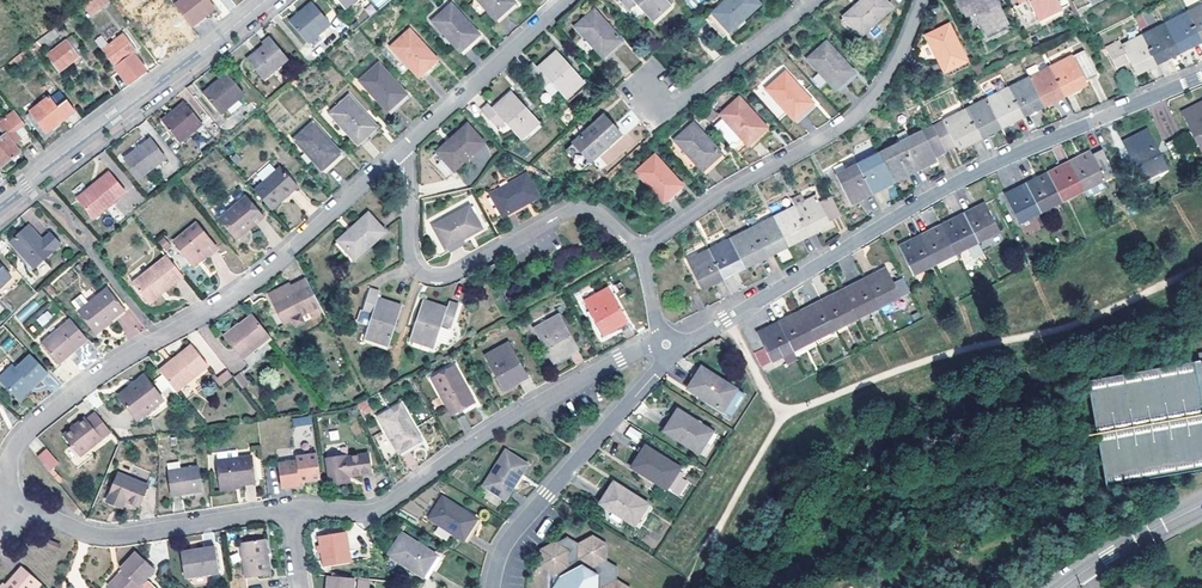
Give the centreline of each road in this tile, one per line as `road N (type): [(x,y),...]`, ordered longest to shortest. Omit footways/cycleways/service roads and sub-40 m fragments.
road 1 (residential): [(667,347),(785,288),(961,182),(1201,79)]
road 2 (residential): [(15,514),(6,501),(6,469),(27,434),(109,368),(274,269),(405,146)]
road 3 (residential): [(667,347),(584,378),(377,511),(288,511)]
road 4 (residential): [(923,0),(900,60),(865,110),(642,253)]
road 5 (residential): [(642,253),(580,207),(451,276),(424,278),(411,265),(405,146)]
road 6 (tertiary): [(269,0),(0,208)]
road 7 (residential): [(667,347),(663,363),(512,540),(494,587)]
road 8 (residential): [(288,511),(107,538),(15,514)]
road 9 (residential): [(405,146),(568,0)]
road 10 (residential): [(648,88),(655,104),(677,104),(817,0)]
road 11 (tertiary): [(1060,587),(1201,505)]

